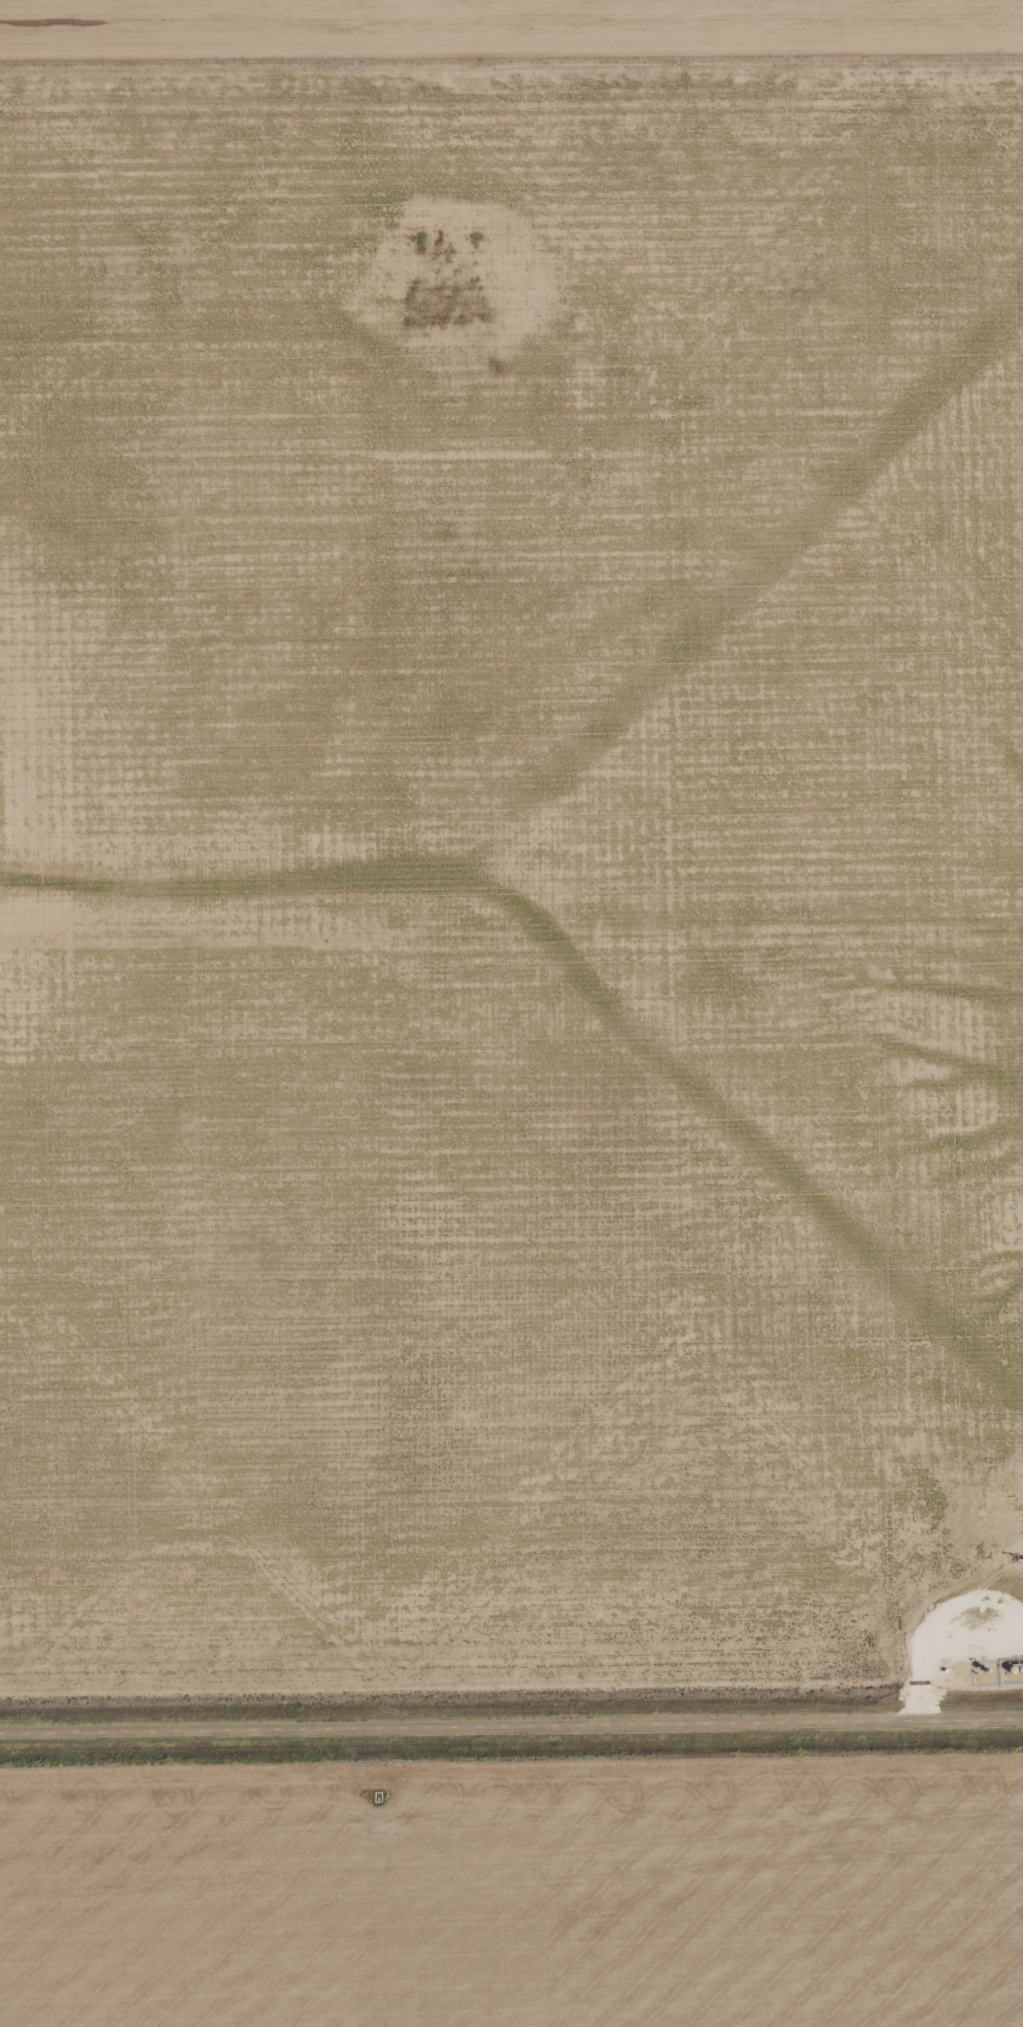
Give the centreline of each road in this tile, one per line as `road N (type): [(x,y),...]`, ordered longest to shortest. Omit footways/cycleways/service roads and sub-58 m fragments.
road 1 (secondary): [(0,1737),(1022,1723)]

